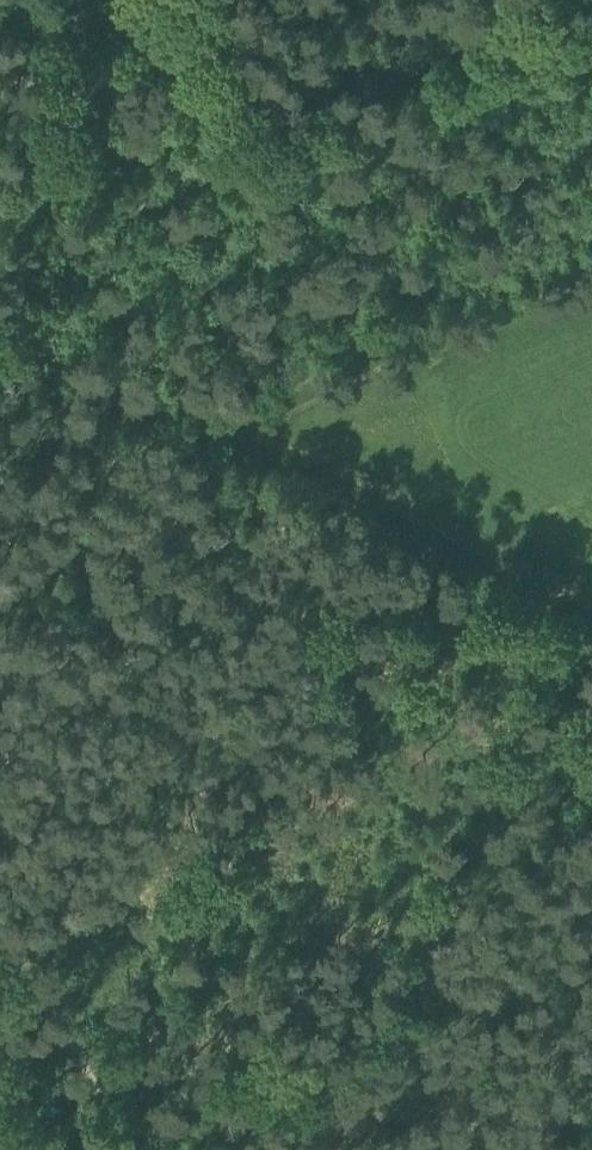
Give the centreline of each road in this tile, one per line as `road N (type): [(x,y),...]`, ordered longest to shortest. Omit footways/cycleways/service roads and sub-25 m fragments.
road 1 (track): [(553,0),(450,43),(239,167),(142,199),(91,232),(23,304),(35,320),(0,343)]
road 2 (track): [(35,320),(231,445),(567,617),(591,643)]
road 3 (track): [(130,1149),(0,935)]

